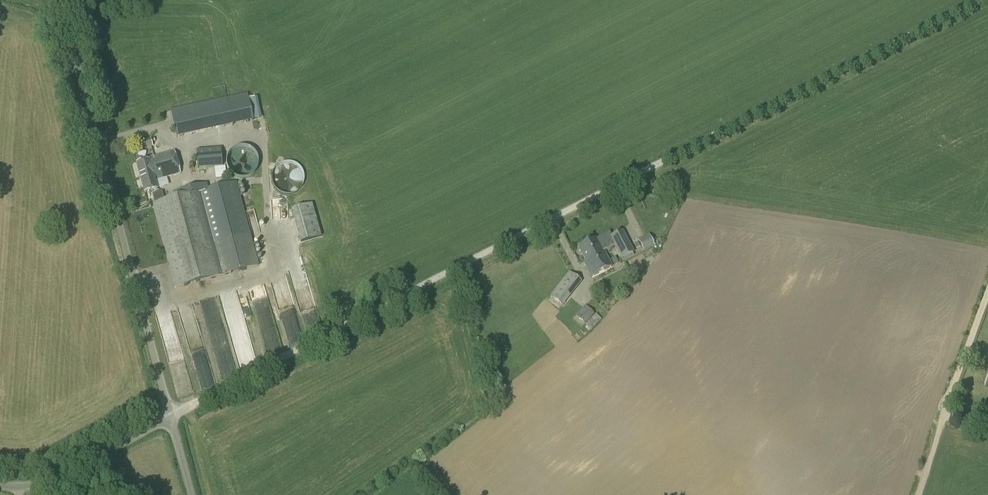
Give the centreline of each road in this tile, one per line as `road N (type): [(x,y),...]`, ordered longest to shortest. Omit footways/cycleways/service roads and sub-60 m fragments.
road 1 (unclassified): [(987,2),(167,415)]
road 2 (unclassified): [(167,415),(56,0)]
road 3 (unclassified): [(919,494),(987,294)]
road 4 (unclassified): [(167,415),(51,476),(0,482)]

